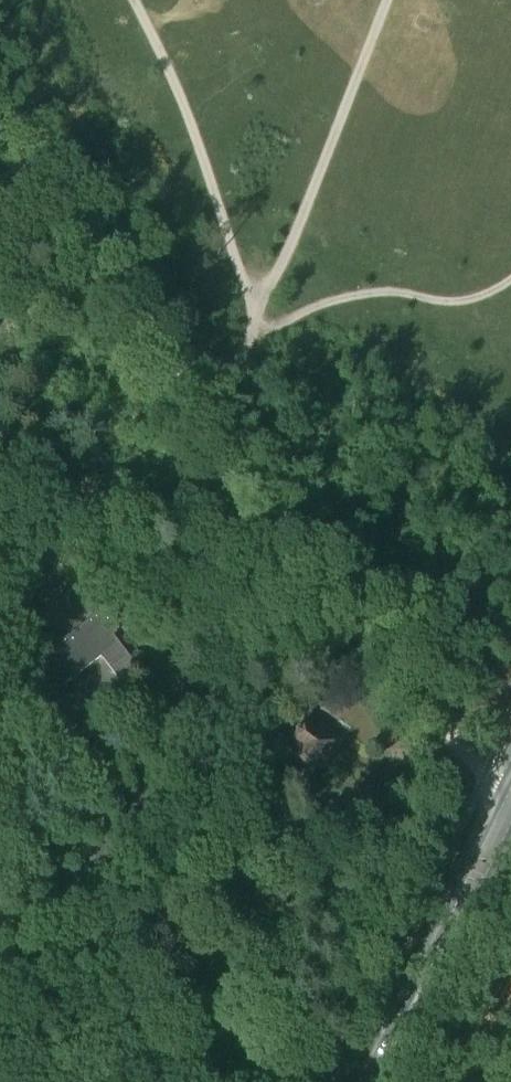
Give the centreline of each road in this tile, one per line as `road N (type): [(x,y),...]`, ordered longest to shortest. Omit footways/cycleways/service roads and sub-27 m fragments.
road 1 (track): [(484,776),(0,141)]
road 2 (primary): [(374,1081),(510,806)]

